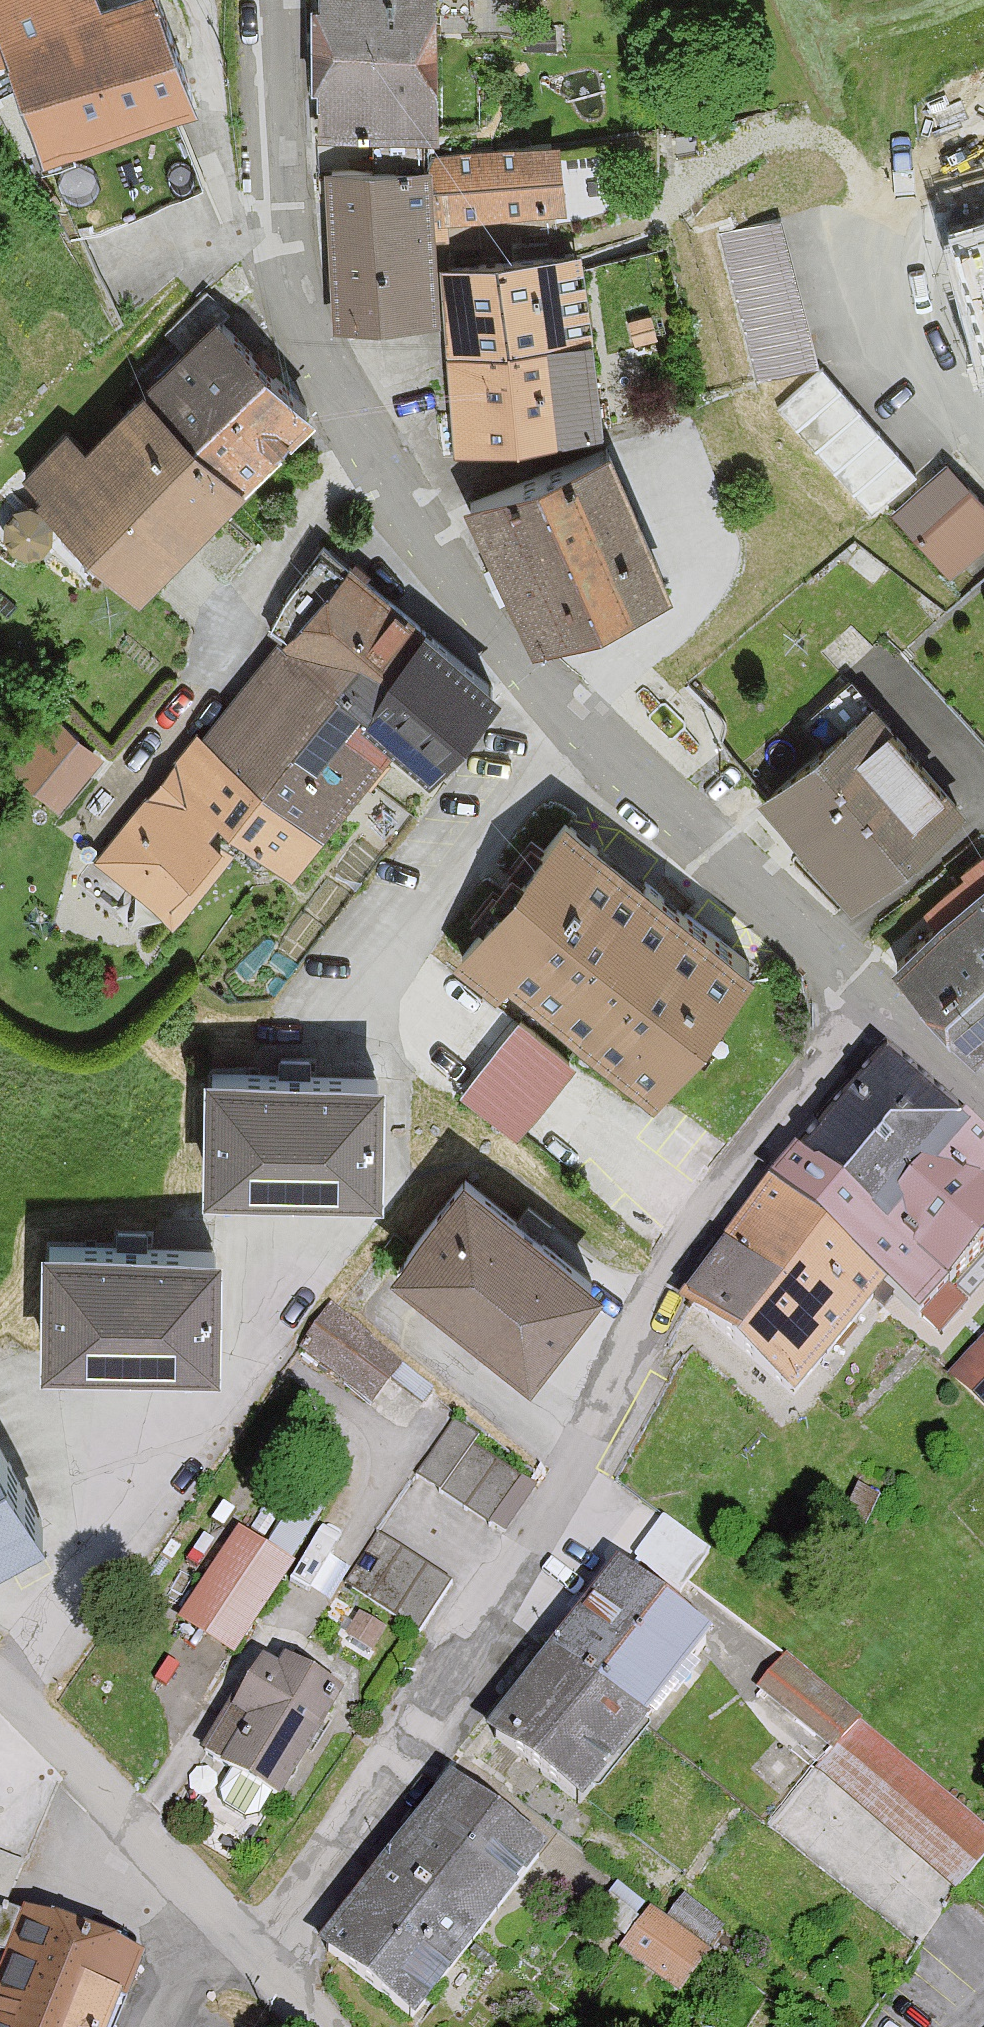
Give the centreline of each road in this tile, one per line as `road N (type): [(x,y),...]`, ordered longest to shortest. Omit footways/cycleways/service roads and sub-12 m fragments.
road 1 (residential): [(983,1102),(561,709),(441,570),(320,374),(279,254),(270,0)]
road 2 (residential): [(317,2026),(264,1961),(0,1689)]

